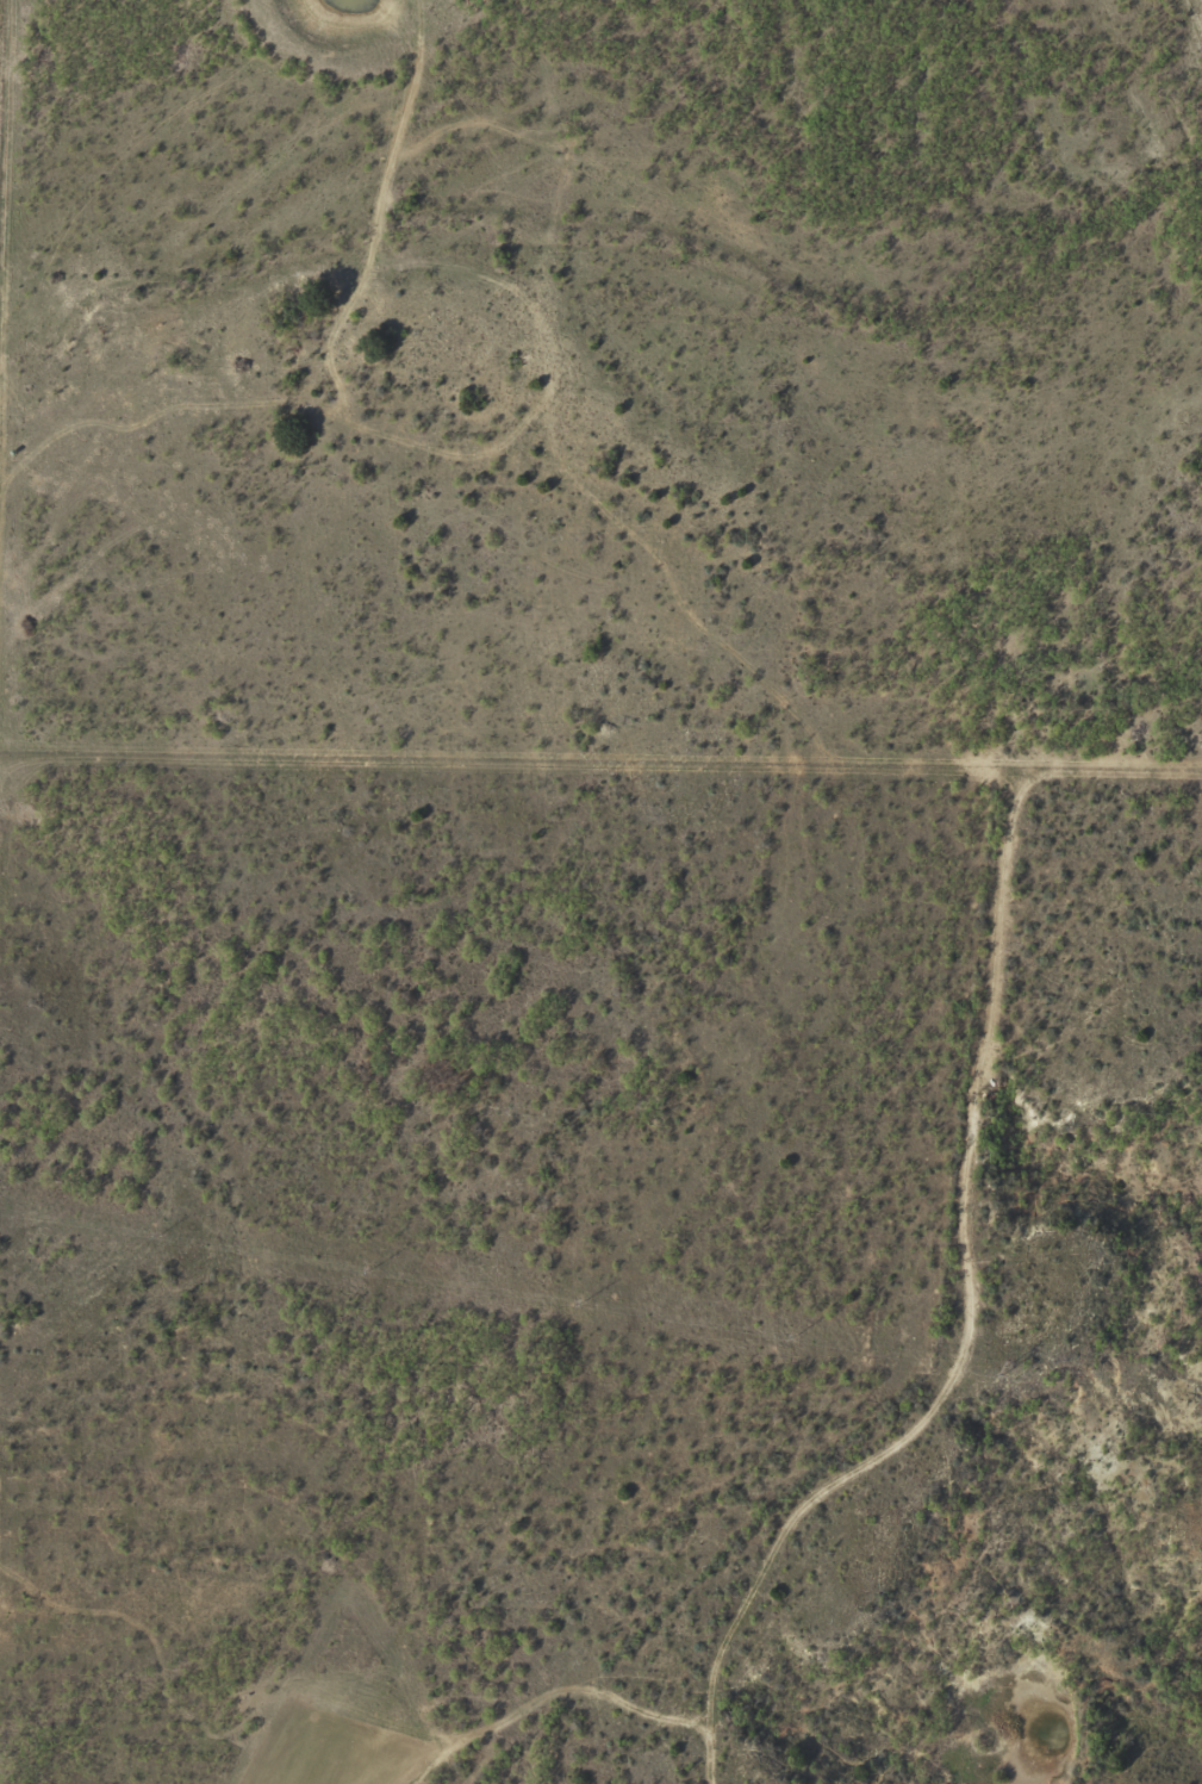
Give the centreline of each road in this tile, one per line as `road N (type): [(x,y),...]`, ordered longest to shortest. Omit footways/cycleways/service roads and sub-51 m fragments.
road 1 (residential): [(1046,711),(1201,696)]

